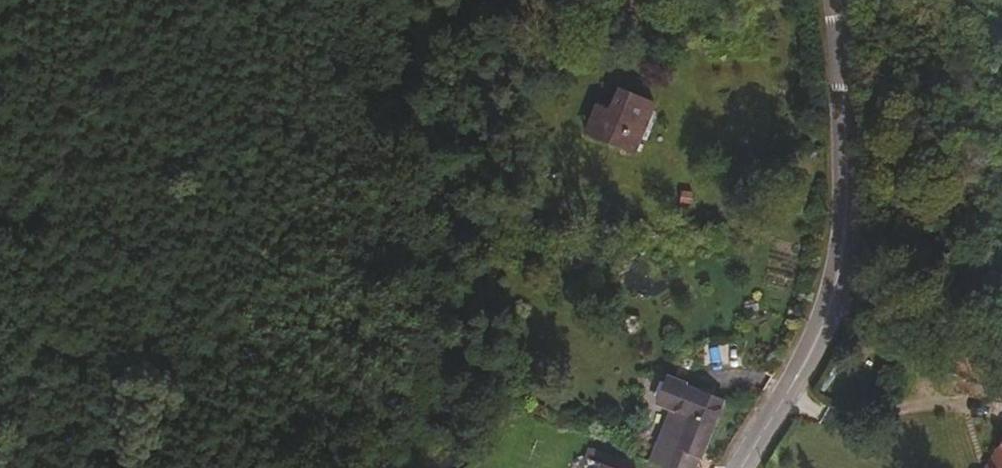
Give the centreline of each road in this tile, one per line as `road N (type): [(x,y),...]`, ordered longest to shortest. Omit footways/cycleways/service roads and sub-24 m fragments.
road 1 (tertiary): [(830,0),(842,252),(811,355),(740,467)]

